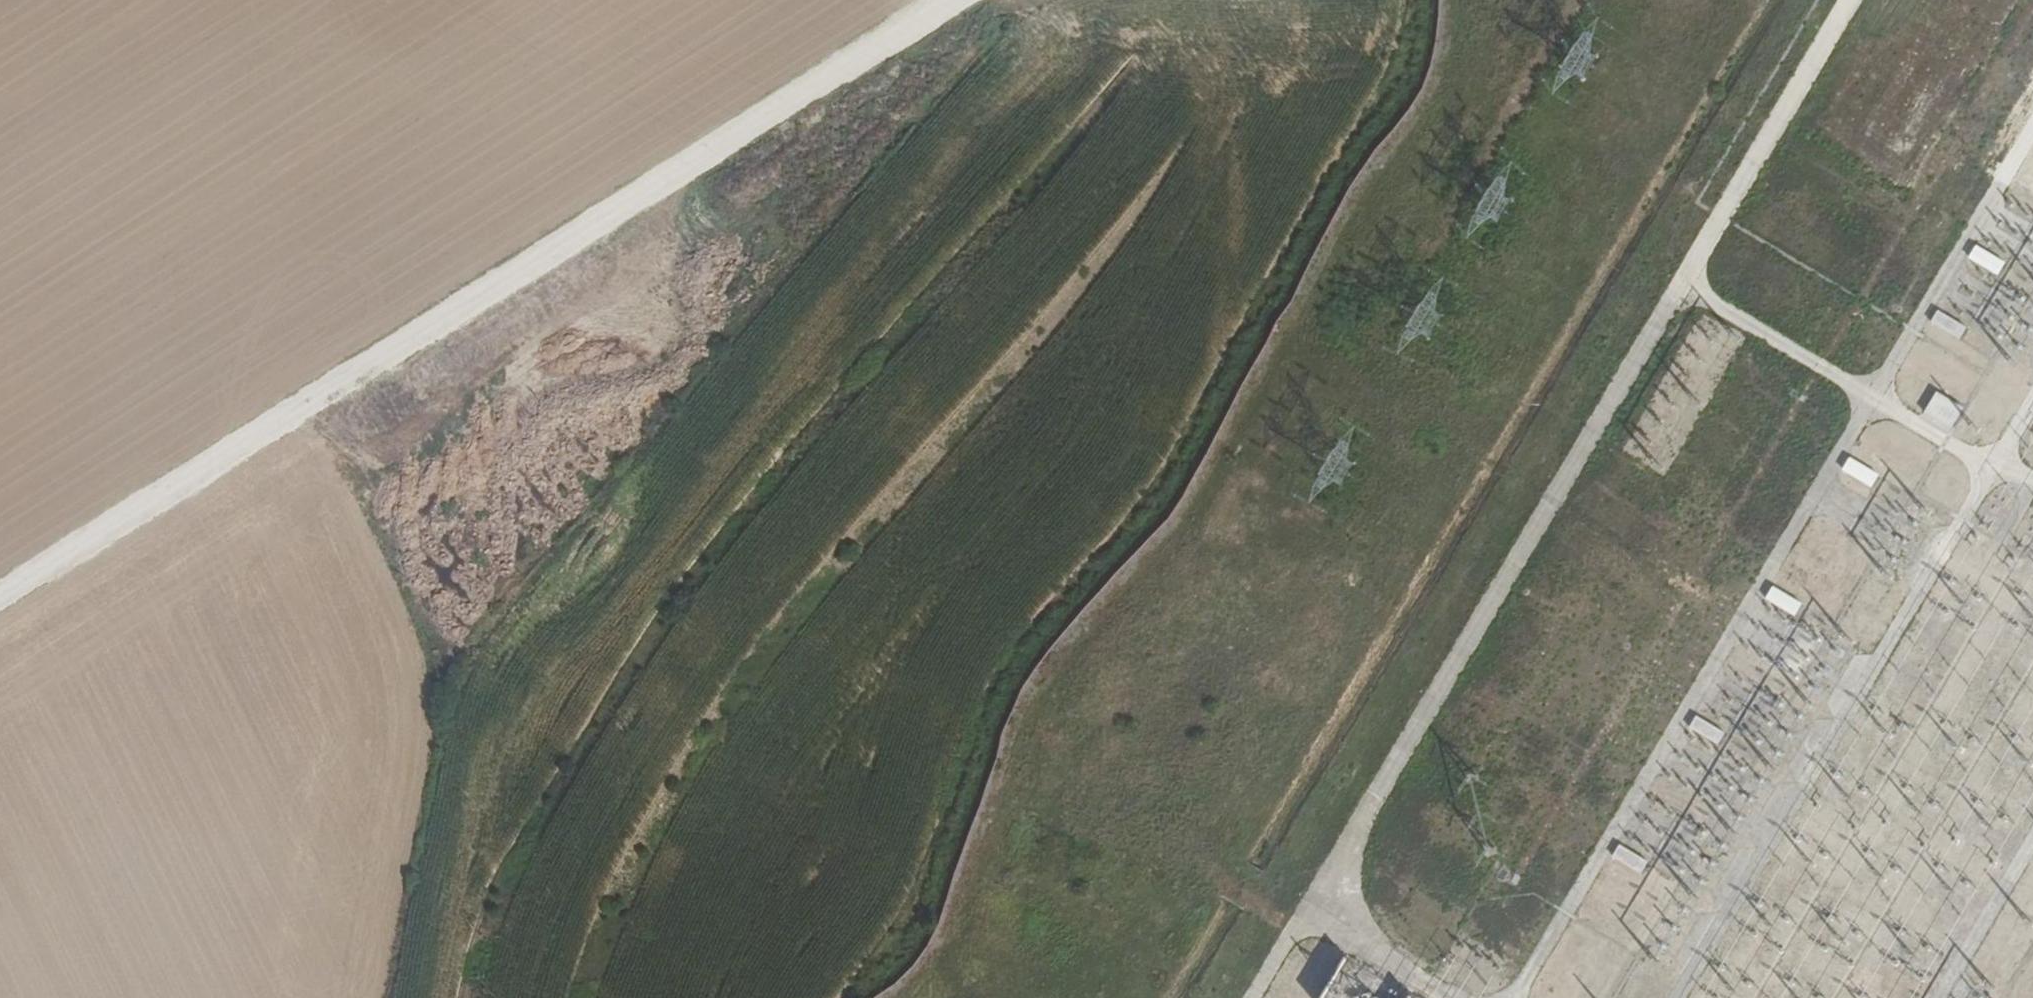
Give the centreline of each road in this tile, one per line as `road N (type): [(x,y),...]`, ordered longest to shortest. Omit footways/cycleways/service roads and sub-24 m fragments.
road 1 (track): [(948,0),(0,593)]

